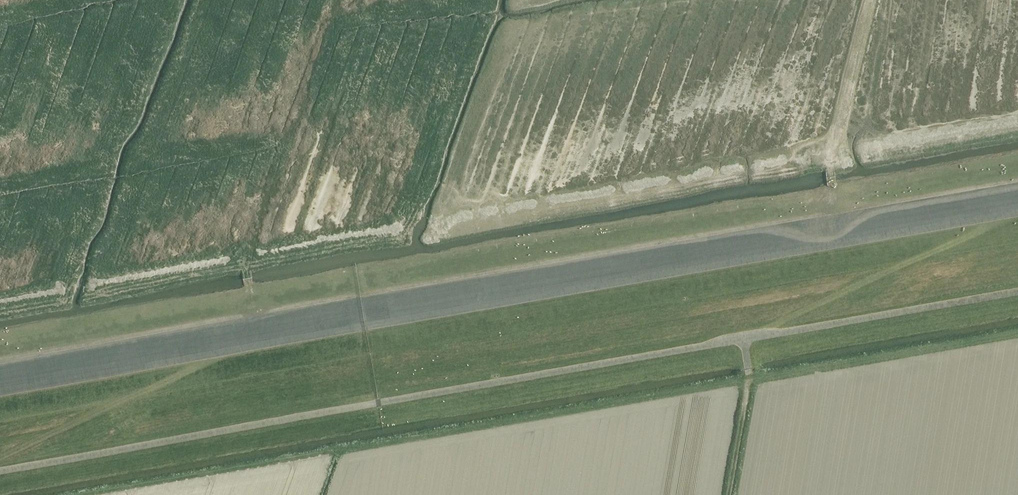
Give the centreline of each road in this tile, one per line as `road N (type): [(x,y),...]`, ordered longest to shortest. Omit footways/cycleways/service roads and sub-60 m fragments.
road 1 (track): [(0,391),(1017,211)]
road 2 (track): [(0,457),(214,353)]
road 3 (track): [(729,494),(748,370),(743,338)]

